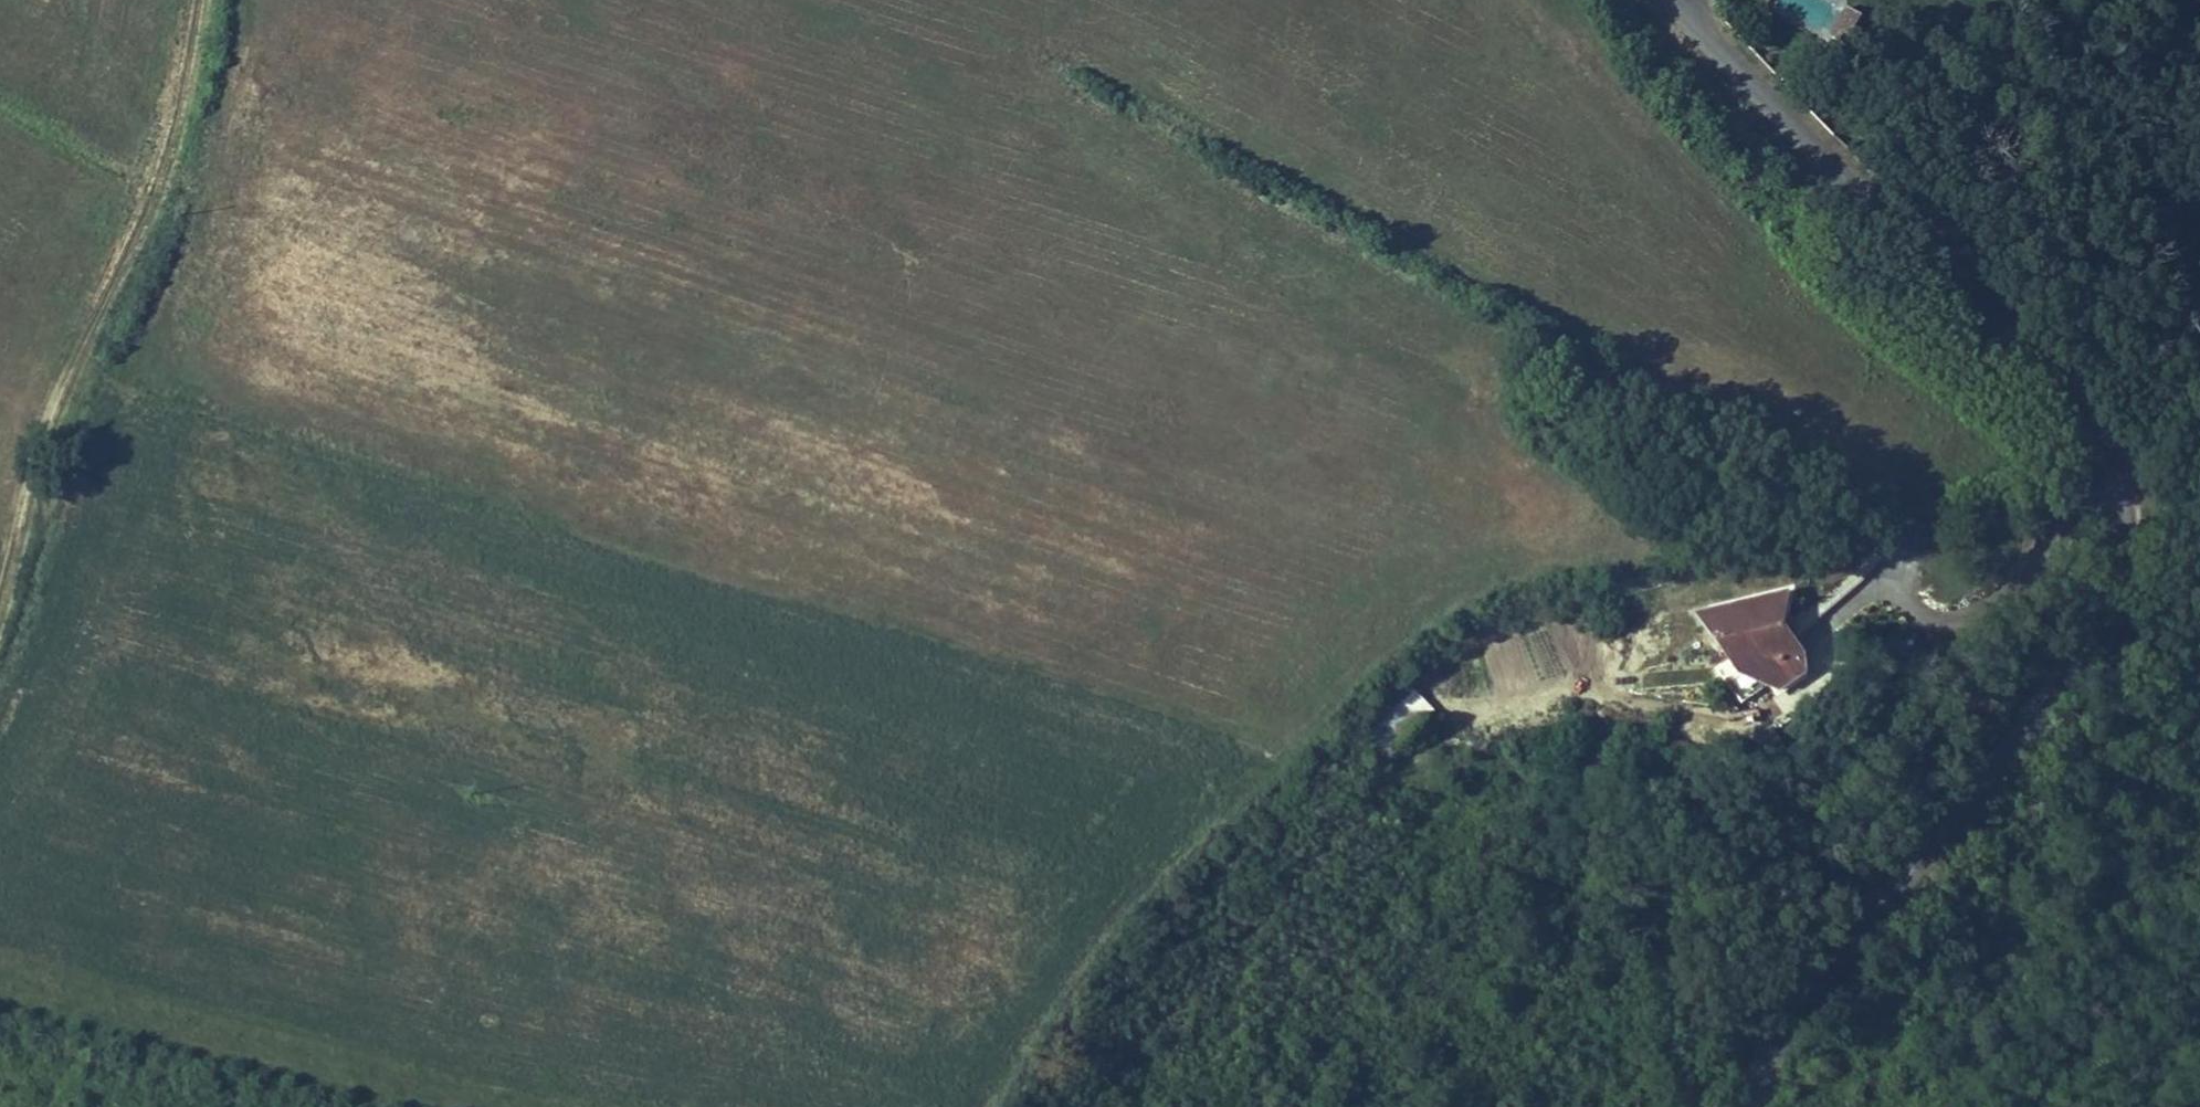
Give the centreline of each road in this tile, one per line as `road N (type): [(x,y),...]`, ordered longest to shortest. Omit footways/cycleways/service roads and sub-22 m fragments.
road 1 (unclassified): [(1669,0),(1985,315),(2084,429),(2114,492),(2117,520),(2114,553),(2092,609),(2029,720),(1802,993),(1750,1106)]
road 2 (track): [(196,0),(143,224),(41,483),(0,641)]

